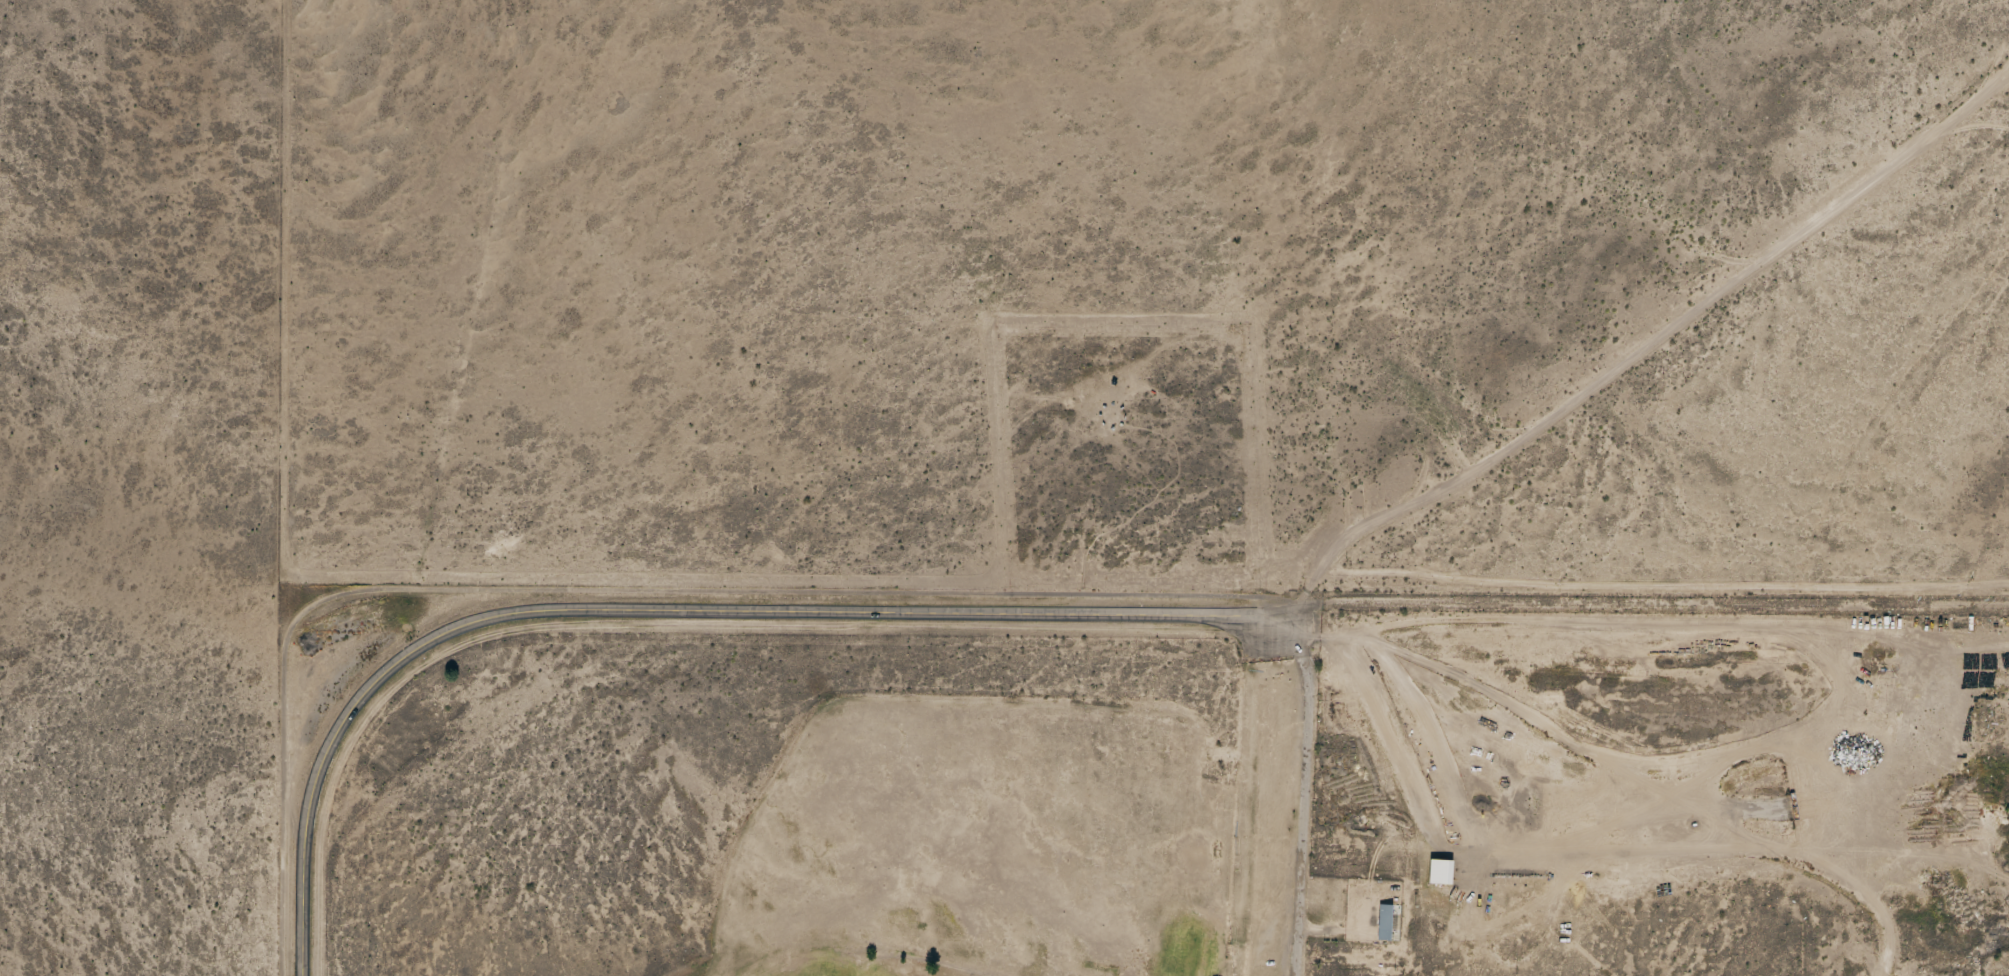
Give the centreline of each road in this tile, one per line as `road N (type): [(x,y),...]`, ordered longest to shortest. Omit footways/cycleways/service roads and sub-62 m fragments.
road 1 (track): [(2008,41),(1306,575),(1292,975)]
road 2 (tertiary): [(299,975),(305,810),(321,757),(346,712),(381,674),(420,644),(464,626),(561,610),(1310,615)]

